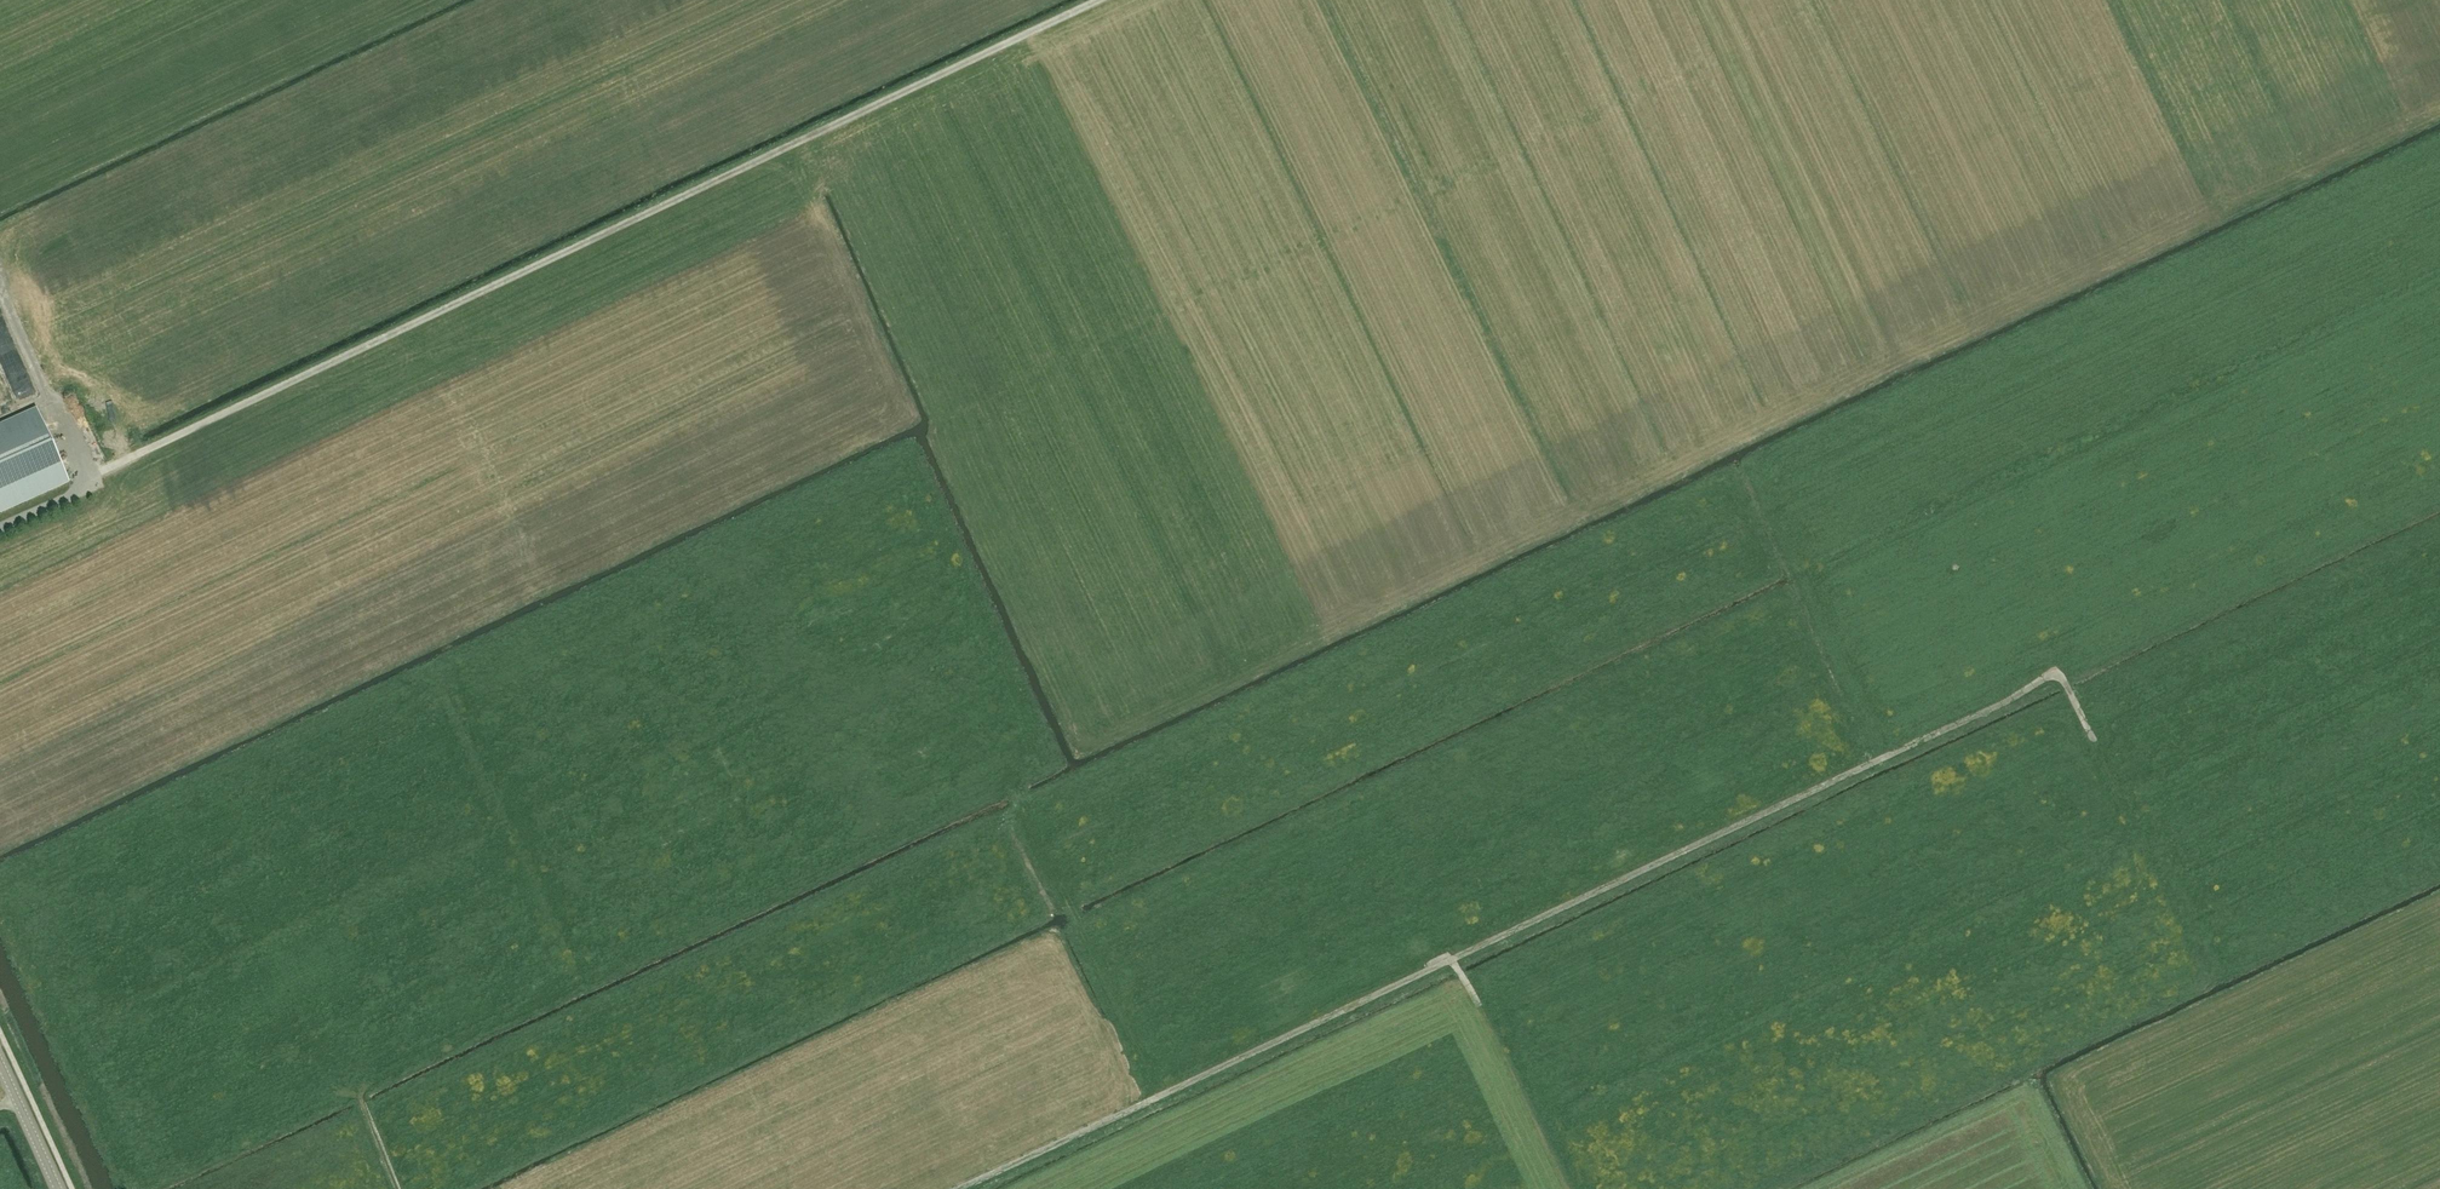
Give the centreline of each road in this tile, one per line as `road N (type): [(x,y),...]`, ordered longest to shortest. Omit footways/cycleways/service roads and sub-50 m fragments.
road 1 (track): [(1094,0),(86,475)]
road 2 (tertiary): [(58,1188),(0,1063)]

